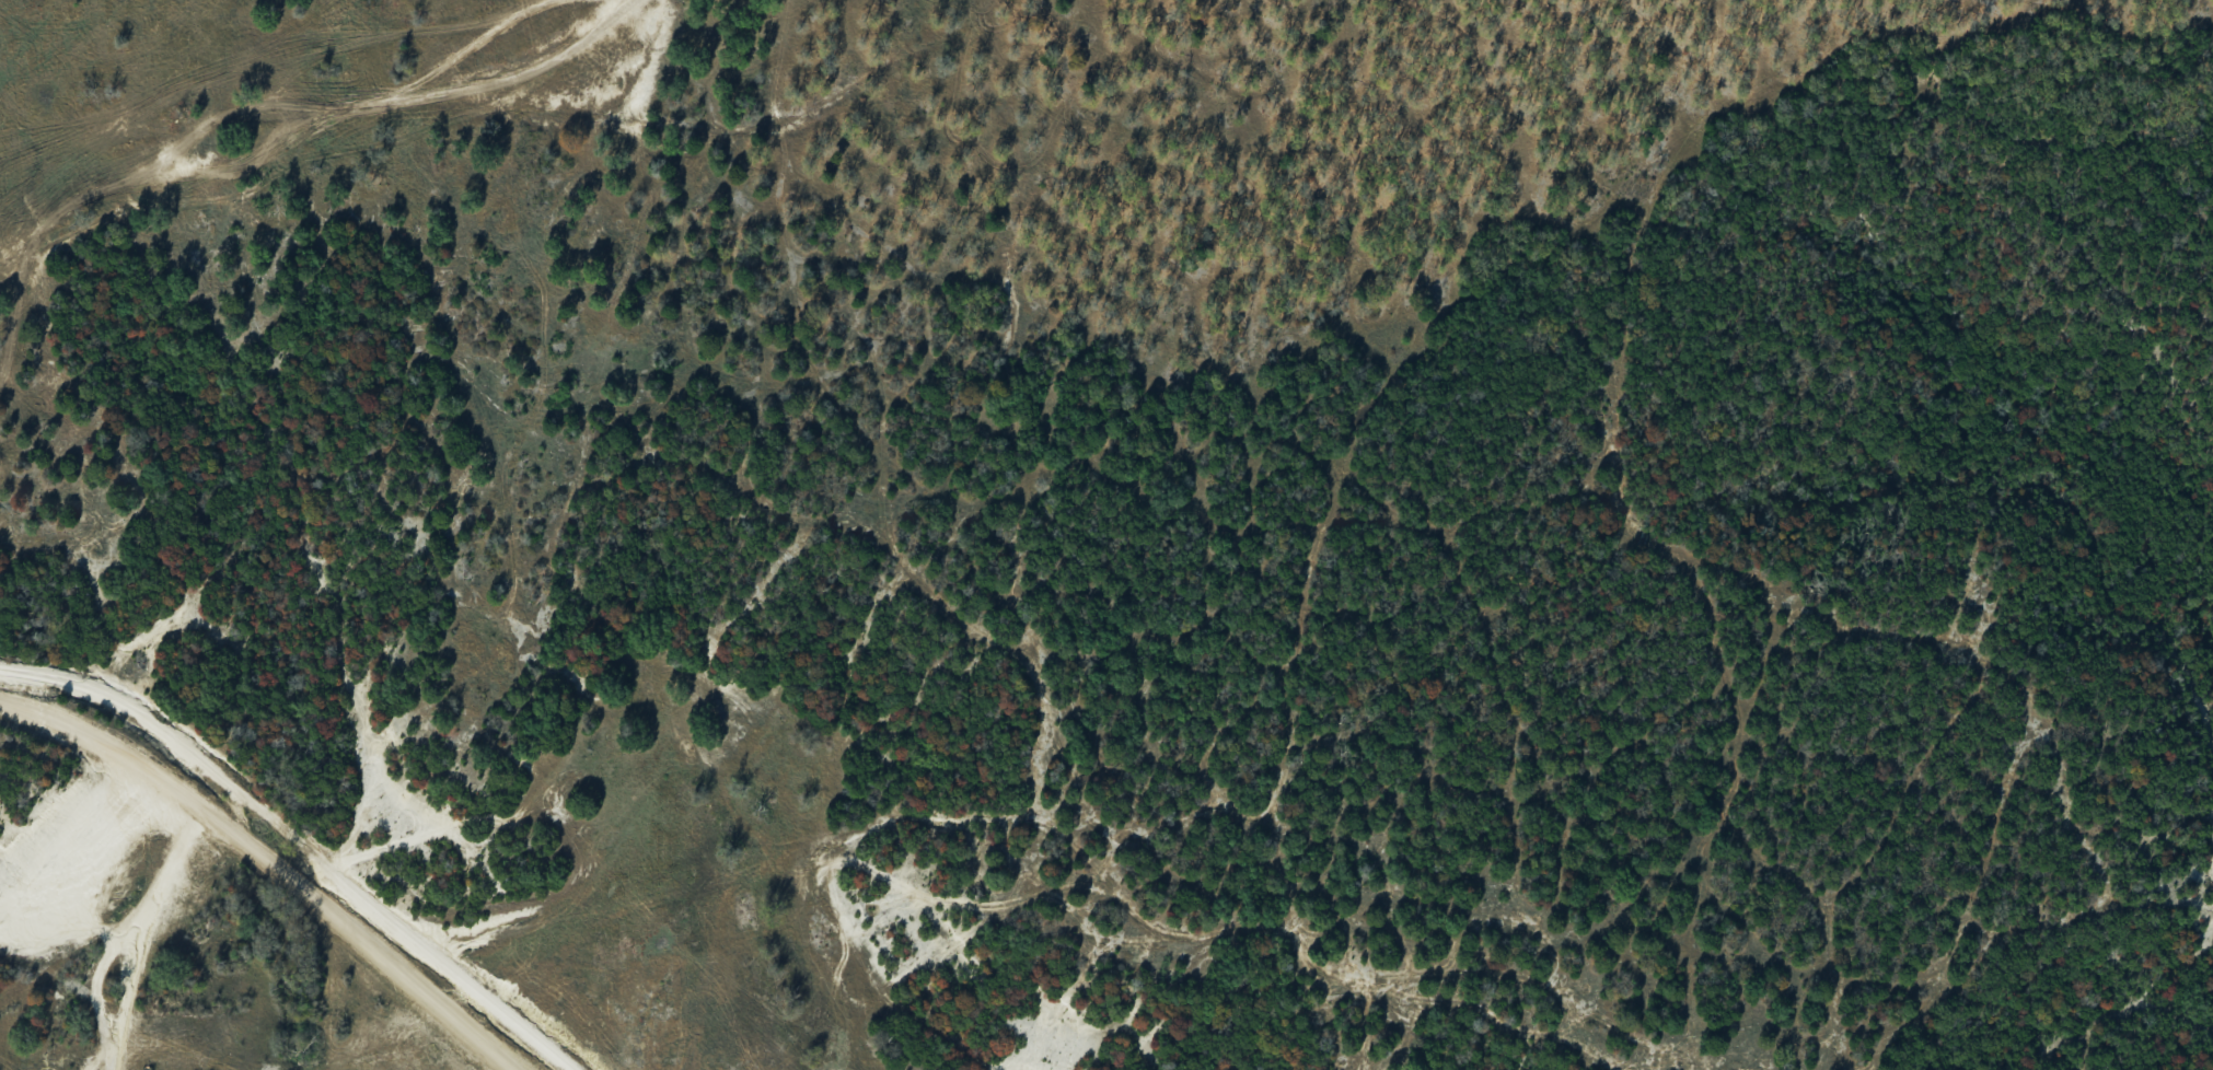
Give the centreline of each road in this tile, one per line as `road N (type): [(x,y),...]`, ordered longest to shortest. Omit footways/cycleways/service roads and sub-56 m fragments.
road 1 (residential): [(0,710),(117,754),(299,885),(522,1069)]

